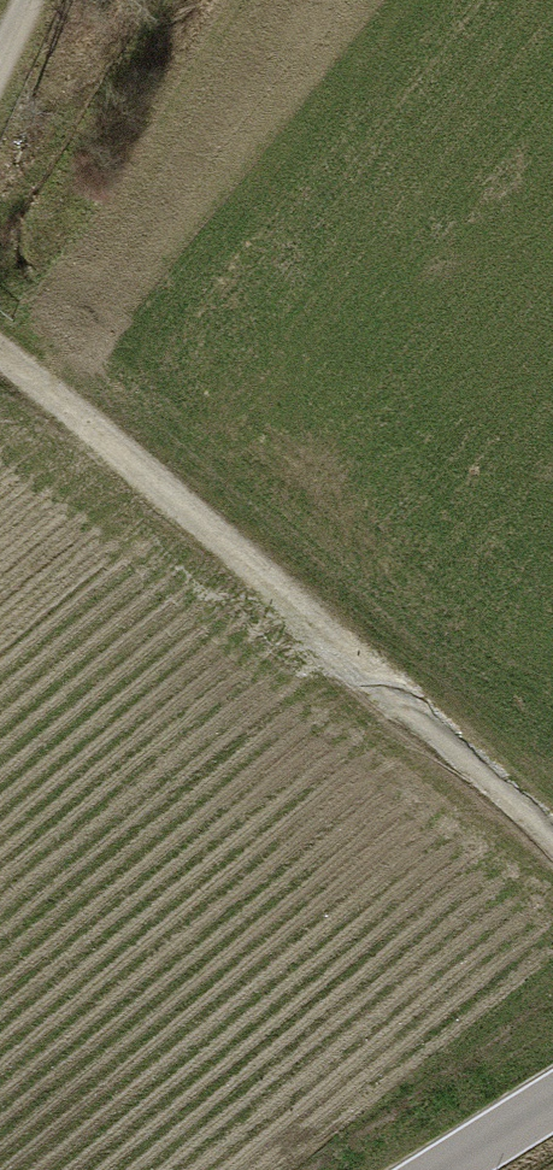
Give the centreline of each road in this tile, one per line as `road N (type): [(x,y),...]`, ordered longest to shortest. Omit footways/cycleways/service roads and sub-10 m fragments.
road 1 (track): [(0,348),(552,833)]

